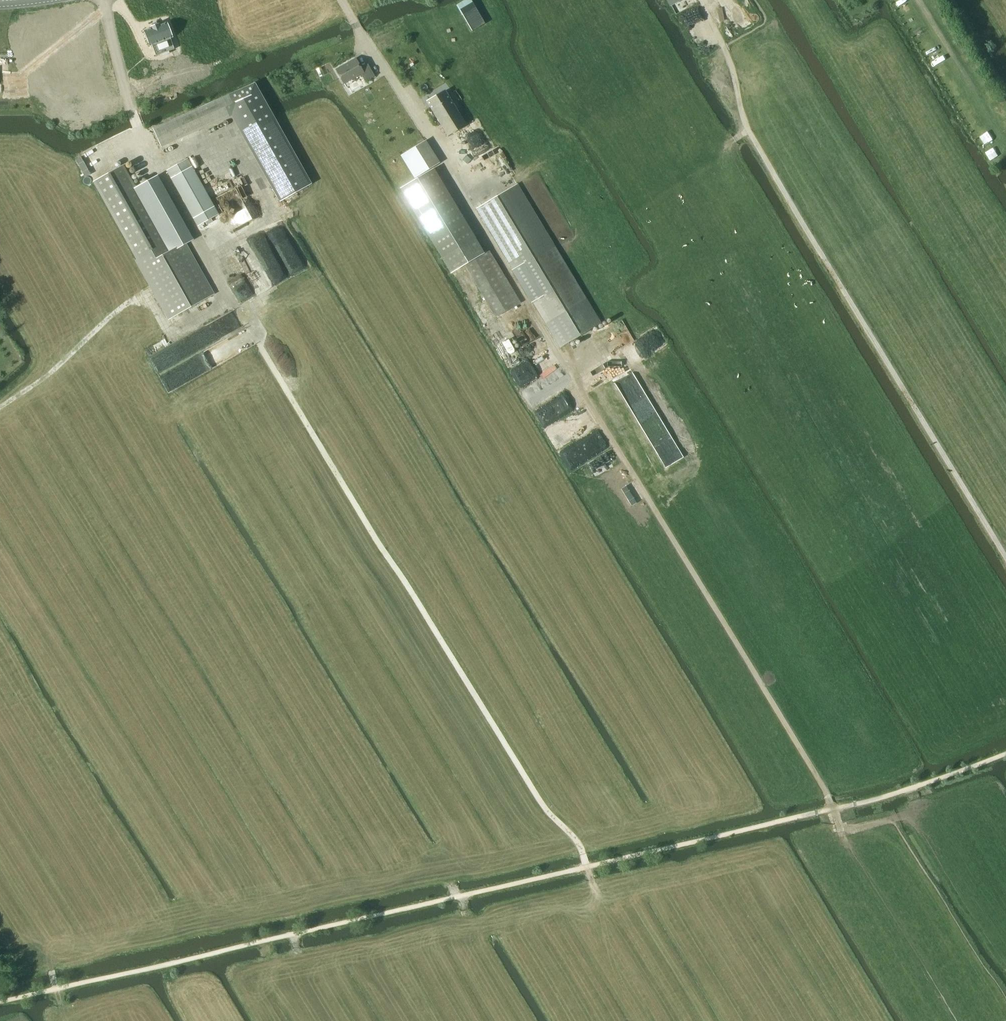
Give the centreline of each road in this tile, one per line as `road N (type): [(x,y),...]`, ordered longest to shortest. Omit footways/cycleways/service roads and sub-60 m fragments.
road 1 (track): [(0,1002),(878,799),(1005,753)]
road 2 (track): [(625,945),(577,841),(549,814),(247,323)]
road 3 (track): [(917,813),(840,830),(816,775),(578,385)]
road 4 (track): [(724,48),(743,120),(1005,558)]
road 5 (track): [(840,830),(957,1020)]
road 6 (track): [(144,296),(0,408)]
road 7 (track): [(892,820),(987,973)]
road 8 (track): [(68,1020),(0,873)]

